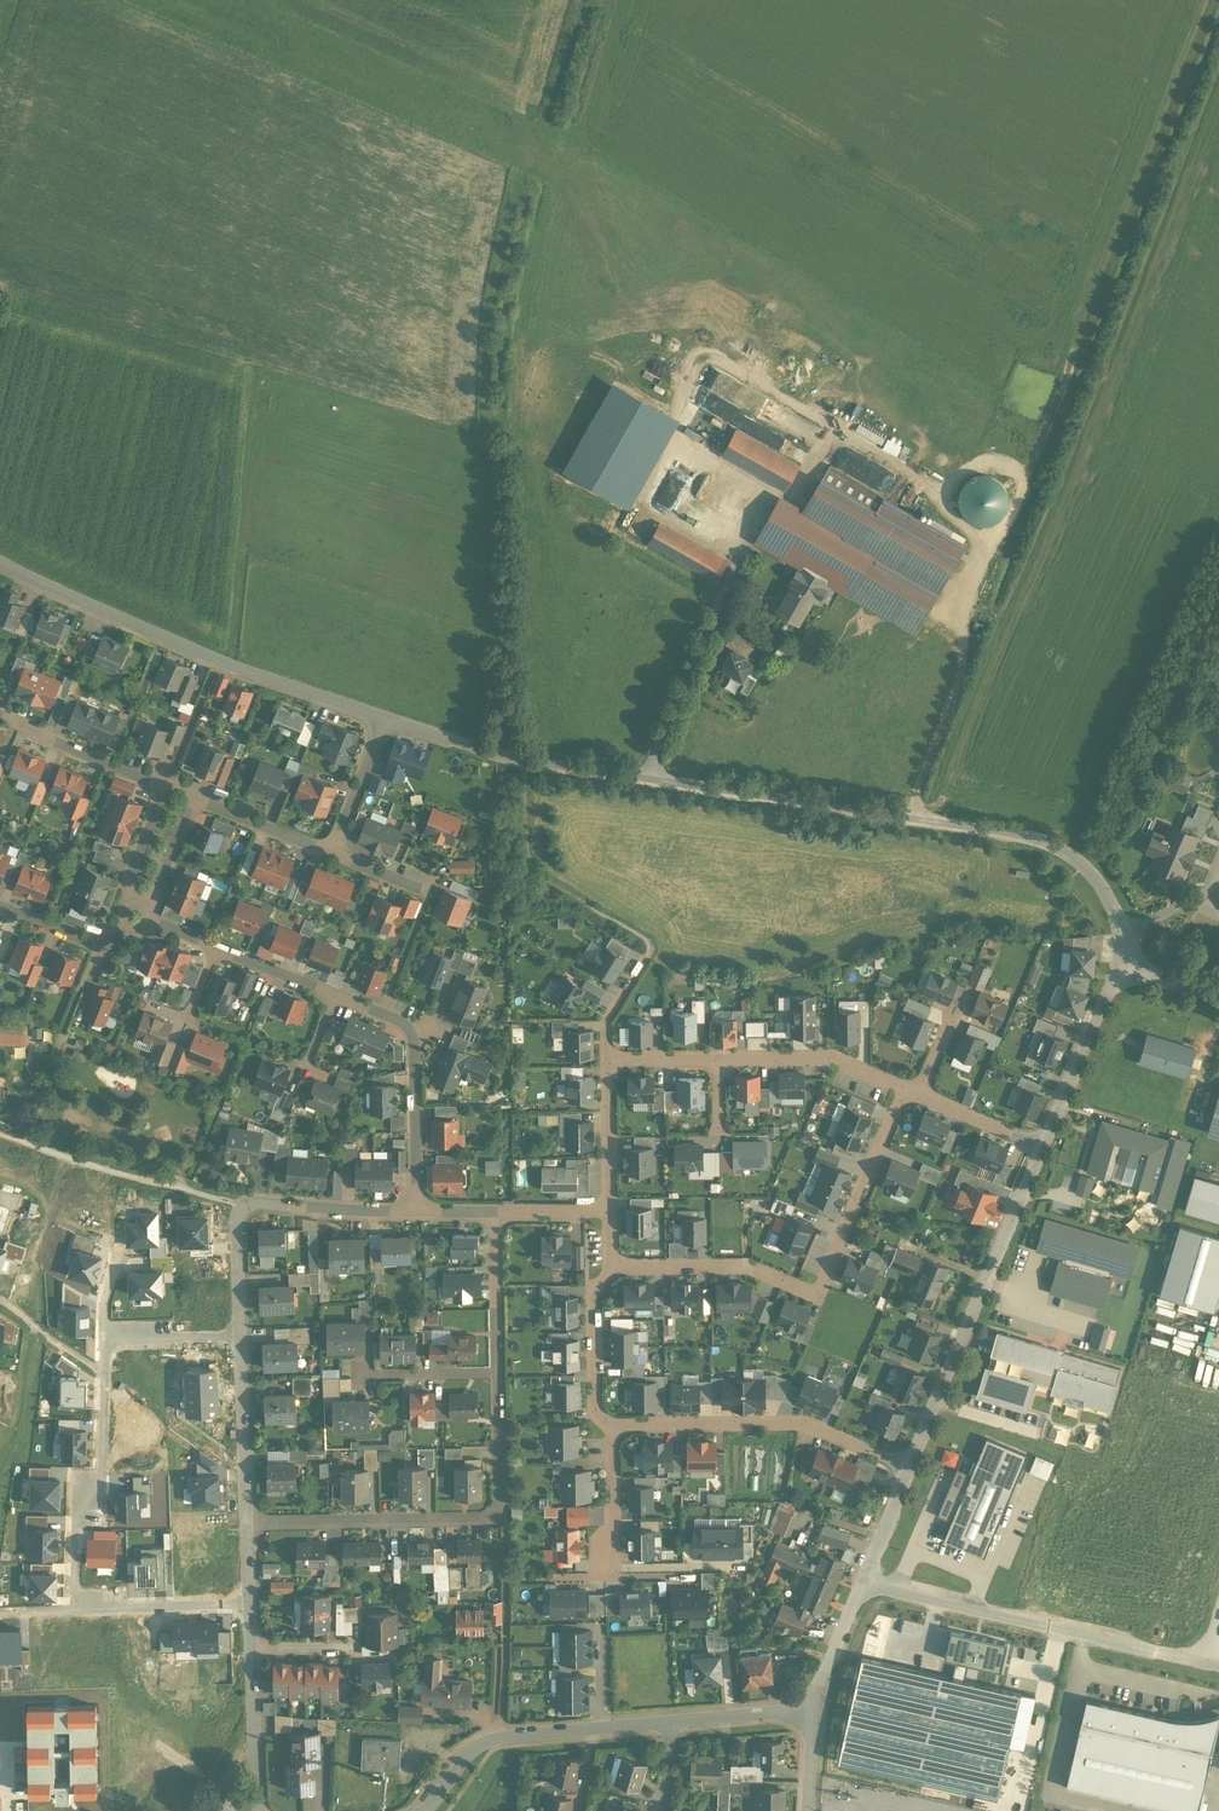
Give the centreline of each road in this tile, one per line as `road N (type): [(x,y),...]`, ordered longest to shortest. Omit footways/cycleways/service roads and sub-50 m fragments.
road 1 (unclassified): [(524,760),(1054,846),(1103,888),(1123,980)]
road 2 (residential): [(493,1213),(501,1519),(248,1524)]
road 3 (residential): [(415,1212),(413,1048),(402,1024),(149,922)]
road 4 (residential): [(250,1604),(75,1610),(75,1525),(102,1466),(104,1343)]
road 5 (residential): [(609,1267),(747,1266),(816,1295),(903,1088)]
road 6 (residential): [(0,562),(185,645),(385,717)]
road 7 (unclassified): [(861,1581),(1205,1663)]
road 8 (residential): [(909,1466),(1043,1147)]
road 9 (residential): [(909,1466),(804,1422),(610,1425)]
road 10 (residential): [(607,1061),(832,1057),(903,1088)]
road 11 (residential): [(194,796),(332,853),(385,717)]
road 12 (residential): [(424,1810),(482,1743),(670,1721)]
road 13 (residential): [(257,1810),(250,1604)]
road 14 (residential): [(248,1524),(241,1338)]
road 15 (residential): [(1043,1147),(1106,1001),(1123,980)]
road 16 (residential): [(0,716),(167,784)]
road 17 (residential): [(415,1212),(256,1204),(241,1210)]
road 18 (residential): [(610,1425),(597,1414),(594,1286),(609,1267)]
road 19 (residential): [(608,1213),(607,1061)]
road 20 (residential): [(903,1088),(1043,1147)]
road 21 (residential): [(610,1425),(613,1575)]
road 22 (residential): [(385,717),(524,760)]
road 23 (residential): [(670,1721),(815,1713)]
road 24 (residential): [(815,1713),(861,1581)]
road 25 (residential): [(126,929),(97,946),(0,907)]
road 26 (residential): [(104,1343),(241,1338)]
road 27 (residential): [(241,1338),(241,1210)]
road 28 (residential): [(861,1581),(909,1466)]
road 29 (residential): [(167,784),(129,877),(130,899)]

